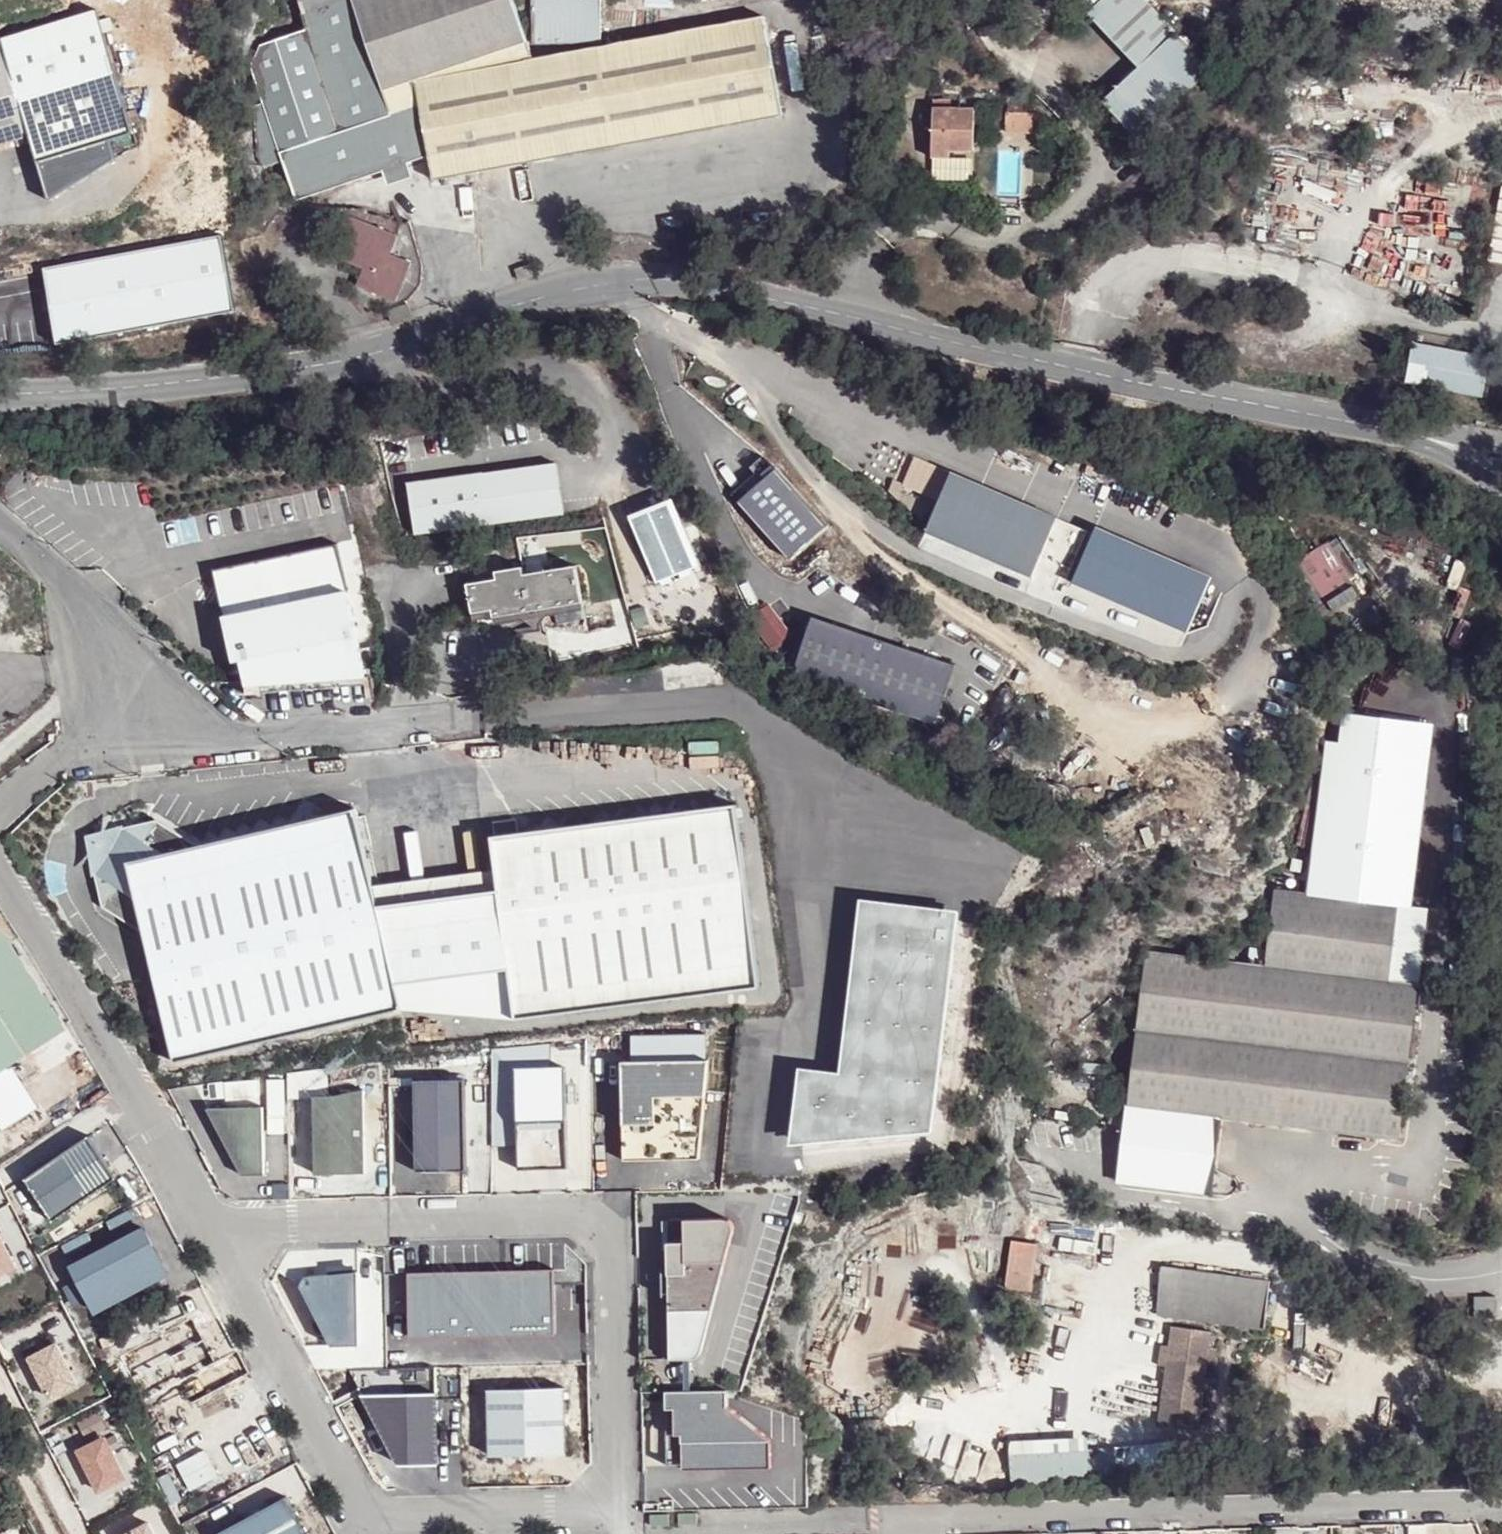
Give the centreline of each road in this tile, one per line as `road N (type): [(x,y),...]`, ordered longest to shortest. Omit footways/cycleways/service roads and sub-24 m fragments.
road 1 (residential): [(0,392),(300,365),(508,306),(655,276),(843,309),(964,348),(1400,428),(1501,464)]
road 2 (unclassified): [(206,1230),(373,1515),(616,1513),(602,1215)]
road 3 (residential): [(1501,1503),(899,1523)]
road 4 (unclassified): [(0,879),(206,1230)]
road 5 (unclassified): [(602,1215),(206,1230)]
road 6 (residential): [(451,719),(230,736),(164,675)]
road 7 (residential): [(164,675),(0,524)]
road 8 (unclassified): [(164,675),(0,809)]

